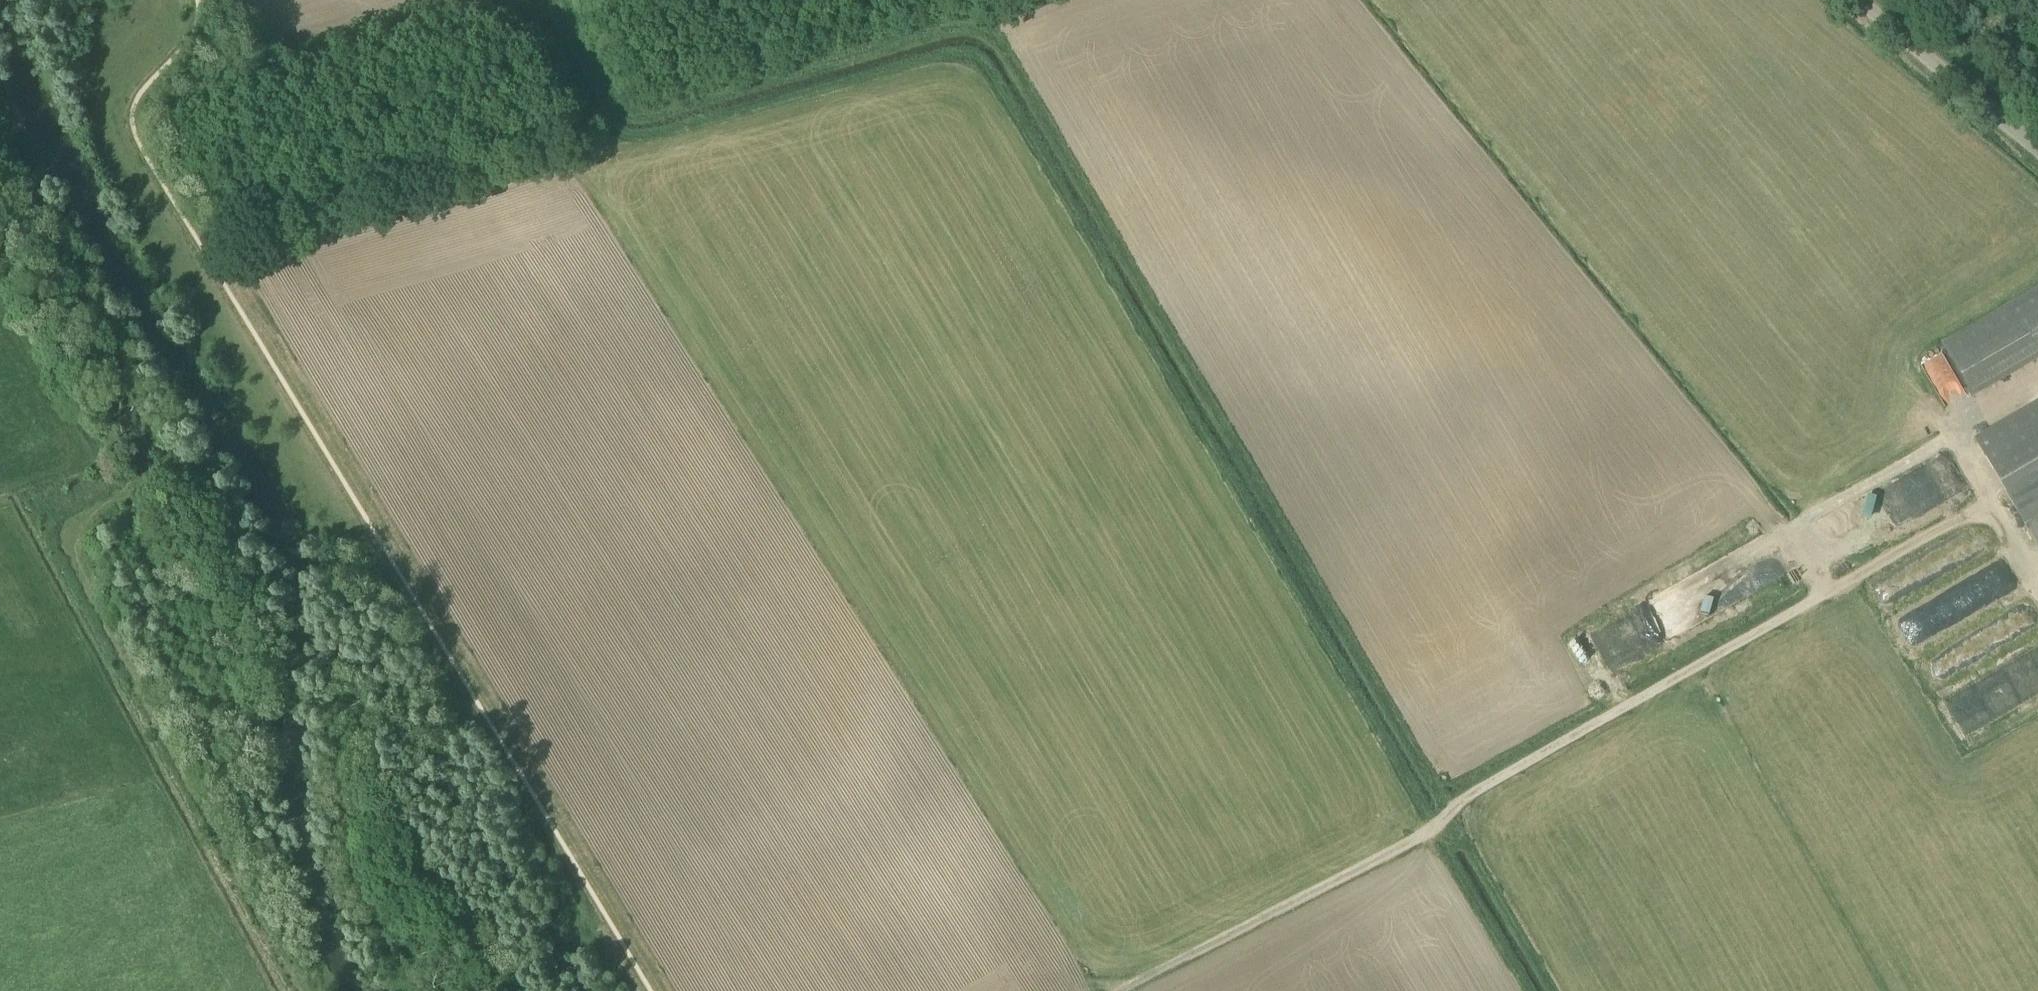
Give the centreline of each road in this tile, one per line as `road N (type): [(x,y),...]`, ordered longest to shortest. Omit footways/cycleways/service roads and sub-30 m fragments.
road 1 (unclassified): [(2037,150),(1857,0)]

